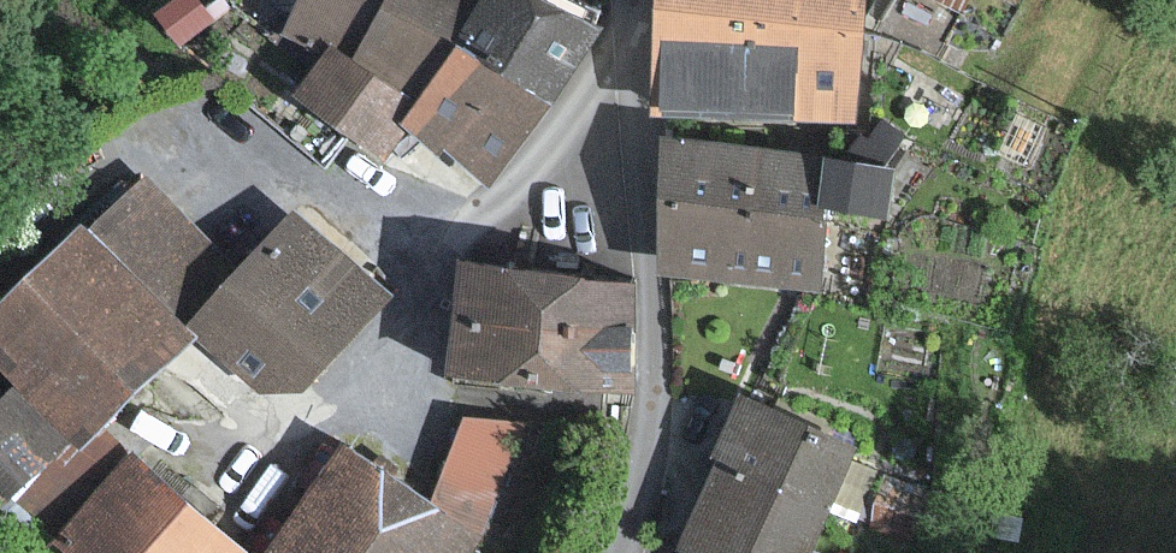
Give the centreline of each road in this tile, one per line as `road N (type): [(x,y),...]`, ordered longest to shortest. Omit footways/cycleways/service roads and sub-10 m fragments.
road 1 (residential): [(638,0),(652,392),(645,461),(617,552)]

